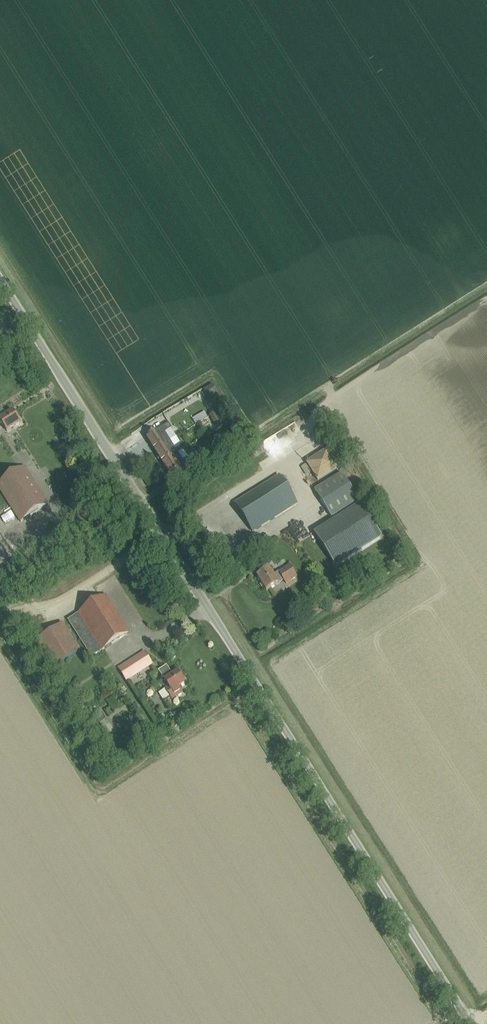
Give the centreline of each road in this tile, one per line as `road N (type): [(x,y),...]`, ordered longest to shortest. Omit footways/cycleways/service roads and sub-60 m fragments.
road 1 (unclassified): [(470,1023),(0,280)]

